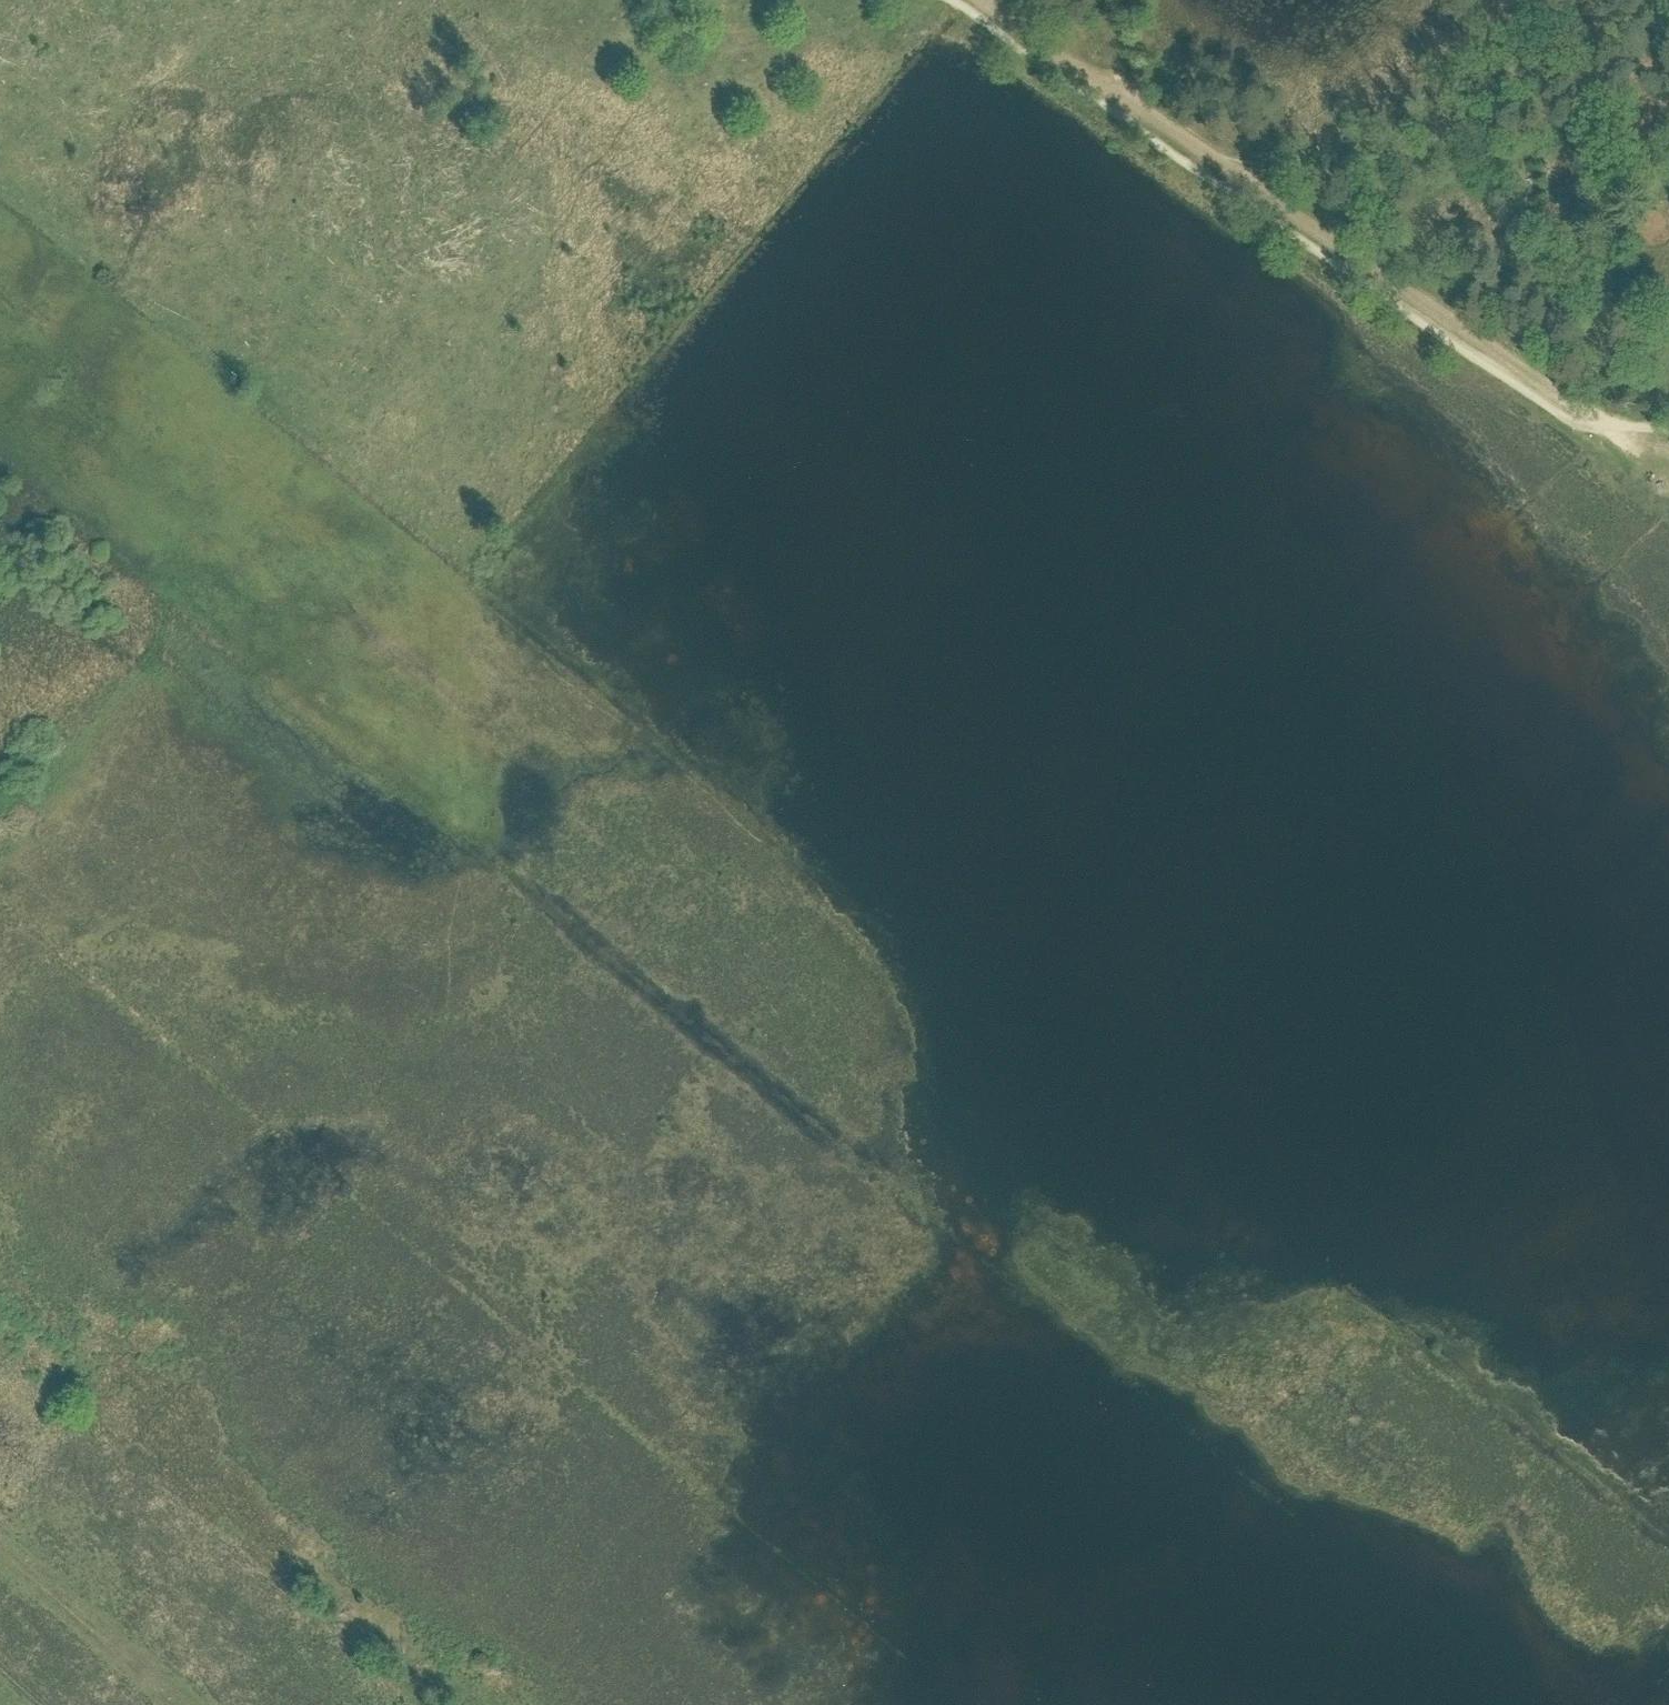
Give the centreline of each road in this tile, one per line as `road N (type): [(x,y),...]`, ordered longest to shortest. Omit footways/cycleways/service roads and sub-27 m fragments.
road 1 (track): [(1215,160),(1605,424),(1644,448),(1668,448)]
road 2 (track): [(1215,160),(978,0)]
road 3 (track): [(0,1540),(202,1704)]

